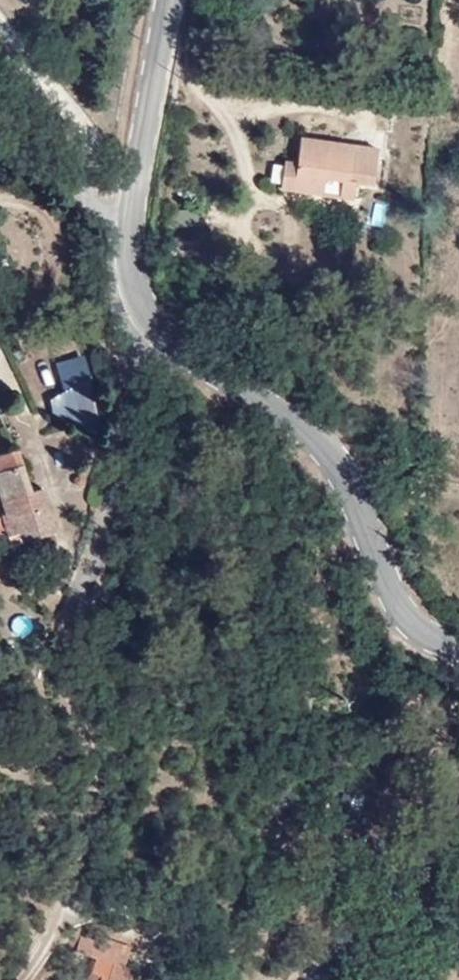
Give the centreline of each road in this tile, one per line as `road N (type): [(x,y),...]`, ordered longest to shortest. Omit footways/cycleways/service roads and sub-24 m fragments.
road 1 (tertiary): [(169,0),(132,203),(129,272),(147,328),(171,366),(209,387),(270,400),(303,424),(336,460),(394,599),(417,626),(458,647)]
road 2 (tertiary): [(314,979),(458,803)]

